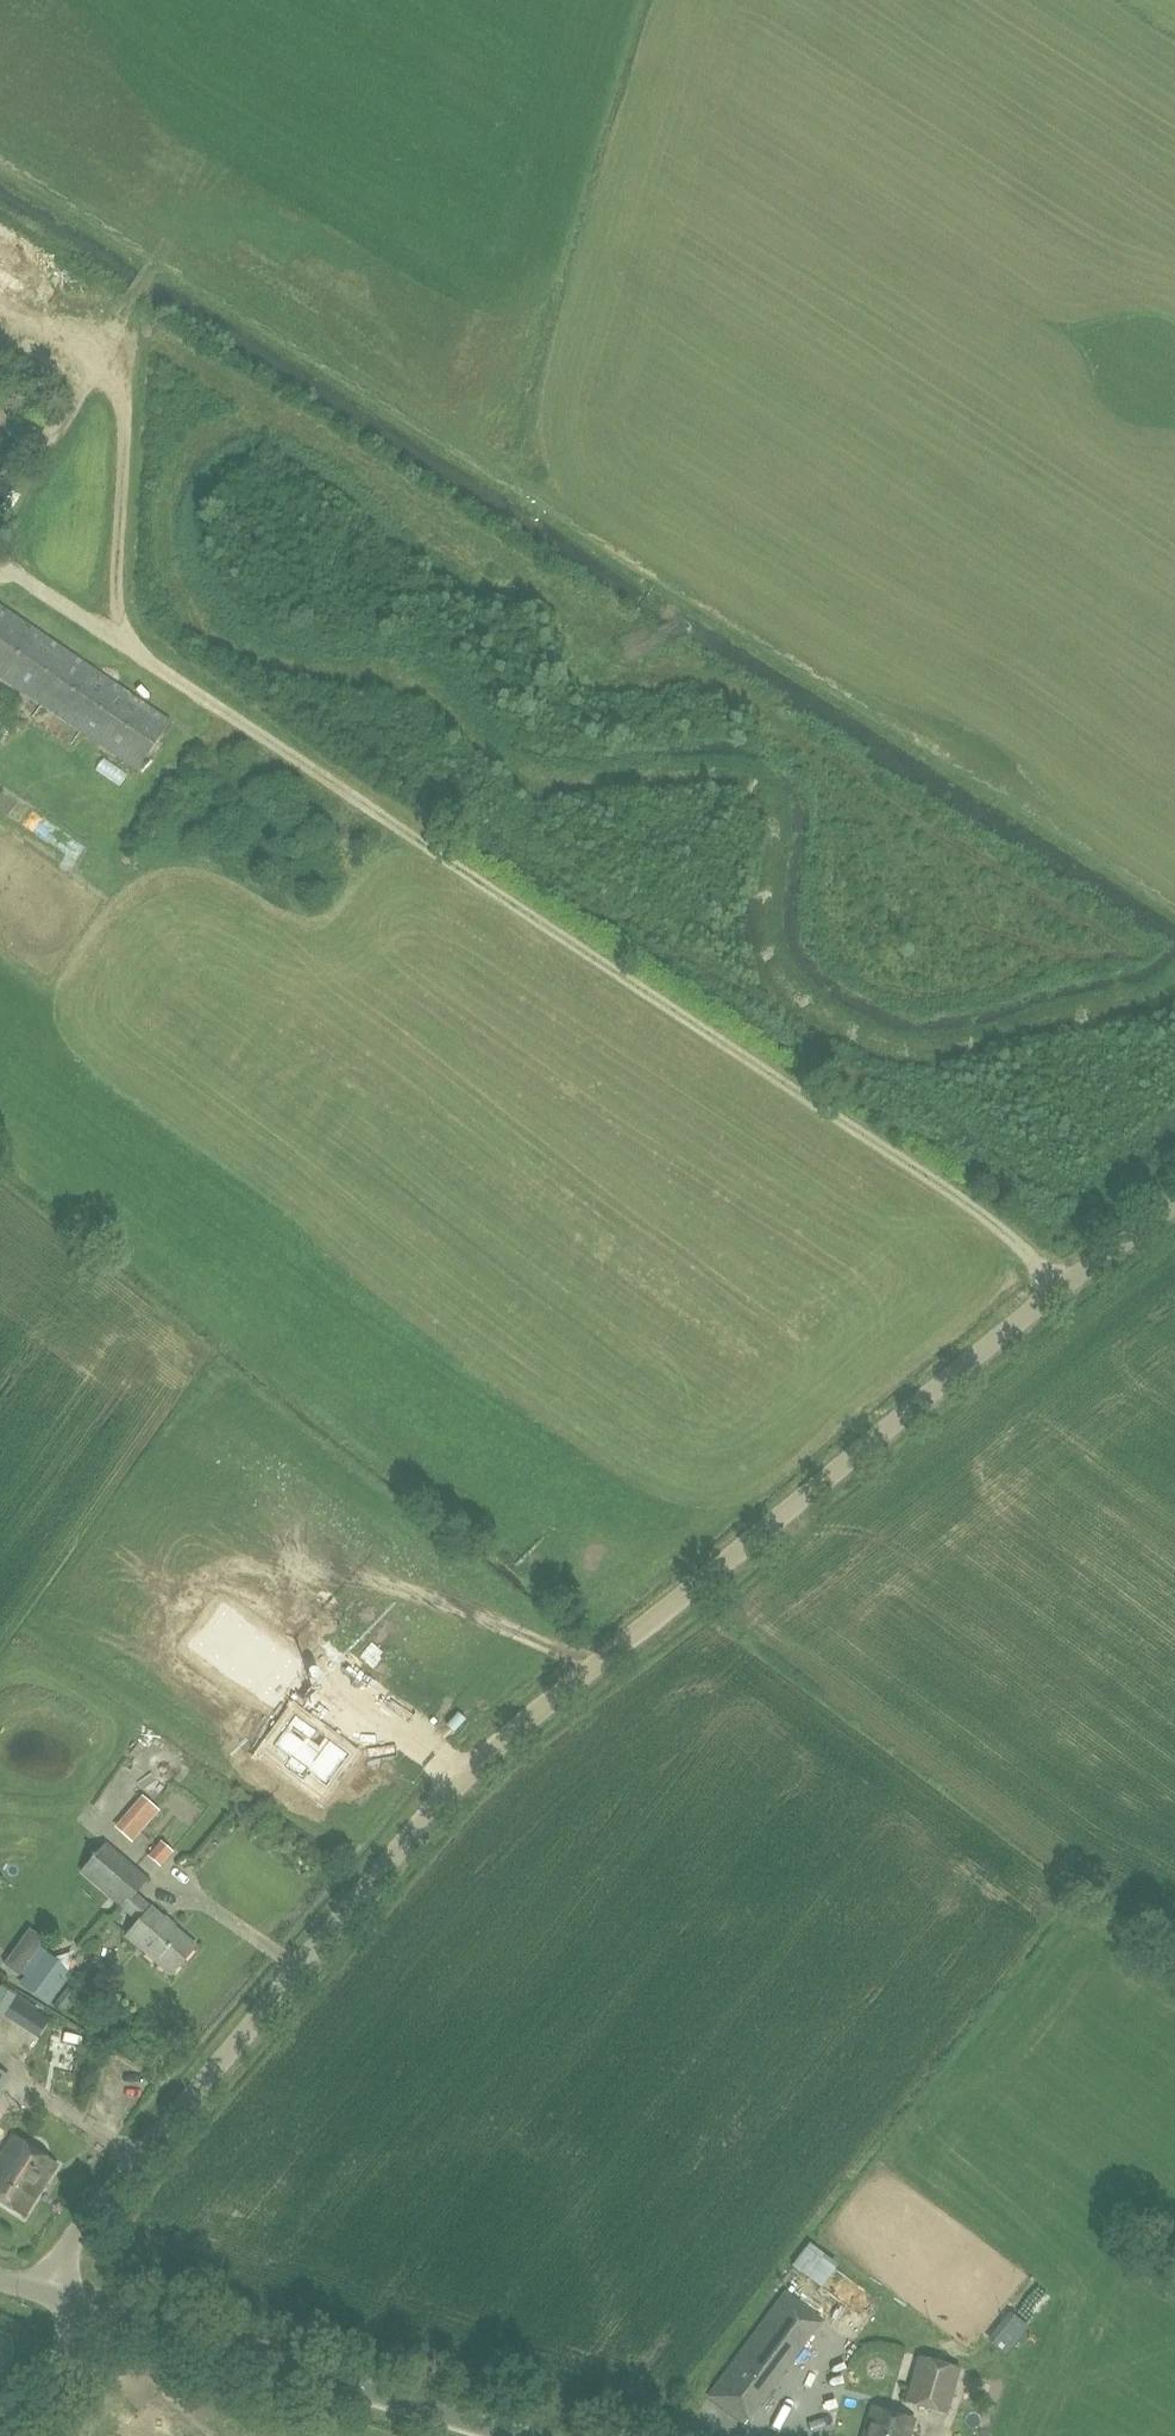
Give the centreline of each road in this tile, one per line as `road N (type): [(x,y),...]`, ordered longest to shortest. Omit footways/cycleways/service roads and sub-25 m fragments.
road 1 (unclassified): [(50,2294),(77,2235),(442,1781),(737,1533),(1174,1205)]
road 2 (track): [(0,564),(116,633),(951,1190),(1028,1249),(1061,1288)]
road 3 (unclassified): [(516,2435),(88,2309)]
road 4 (track): [(116,633),(126,367),(4,296)]
road 5 (track): [(93,347),(187,215)]
road 6 (unclassified): [(0,2410),(70,2348),(88,2309)]

